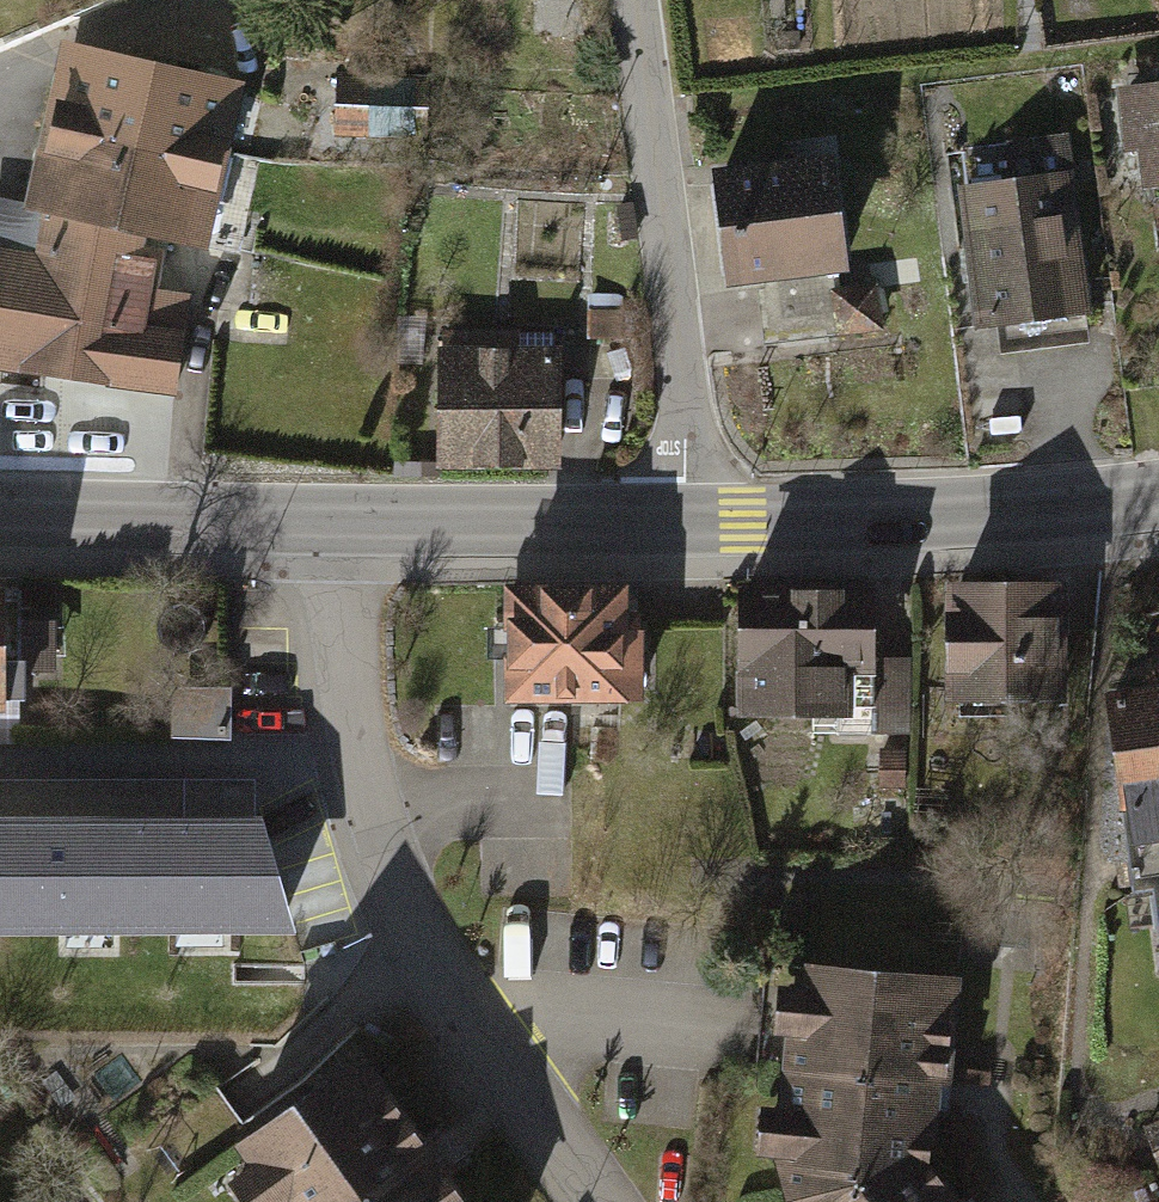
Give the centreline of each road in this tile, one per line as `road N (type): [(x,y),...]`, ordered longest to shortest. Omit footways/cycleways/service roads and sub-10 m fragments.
road 1 (residential): [(341,519),(364,765),(406,897),(486,1032),(608,1201)]
road 2 (residential): [(635,0),(683,393),(687,520)]
road 3 (tertiary): [(687,520),(986,511),(1158,496)]
road 4 (tertiary): [(341,519),(687,520)]
road 5 (tertiary): [(0,513),(341,519)]

